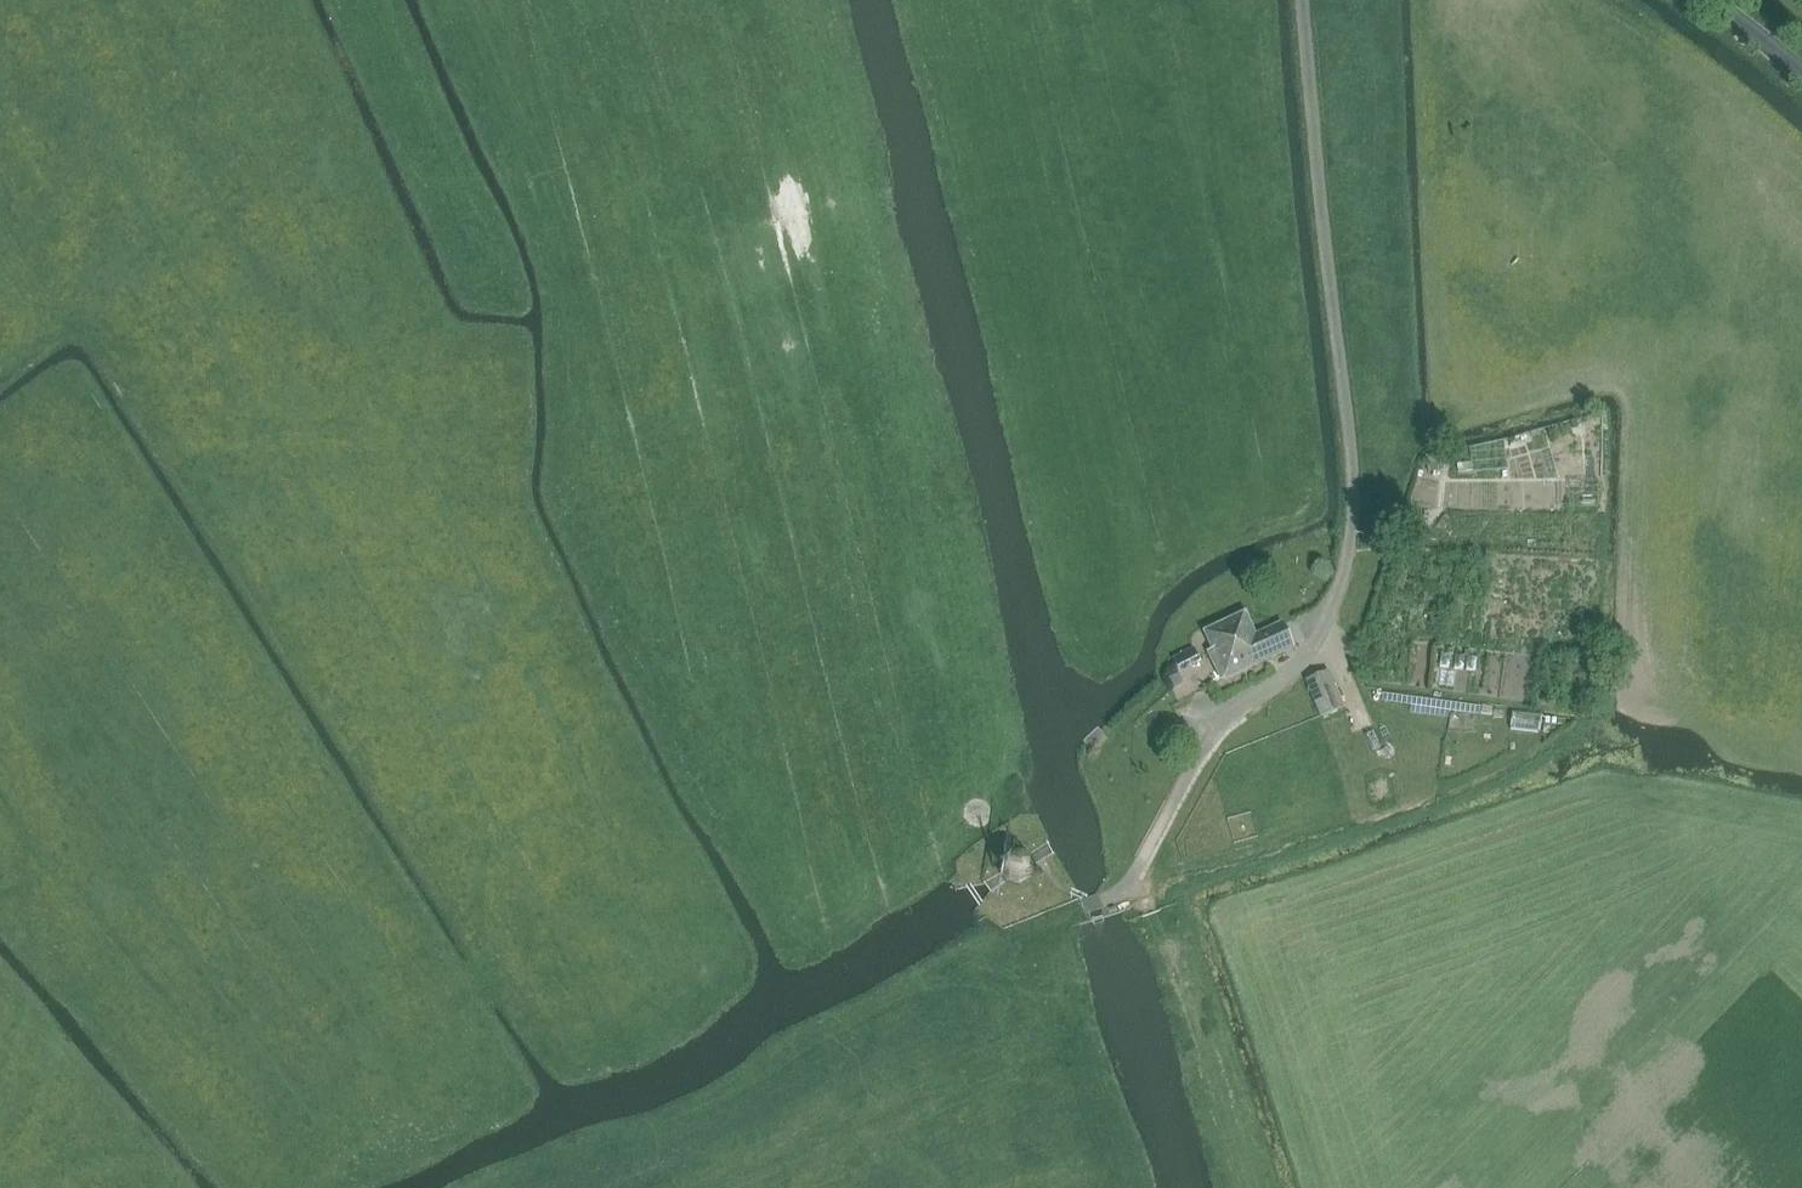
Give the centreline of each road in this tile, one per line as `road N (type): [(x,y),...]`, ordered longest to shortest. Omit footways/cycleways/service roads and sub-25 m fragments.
road 1 (track): [(1130,1187),(1056,923),(1077,911)]

